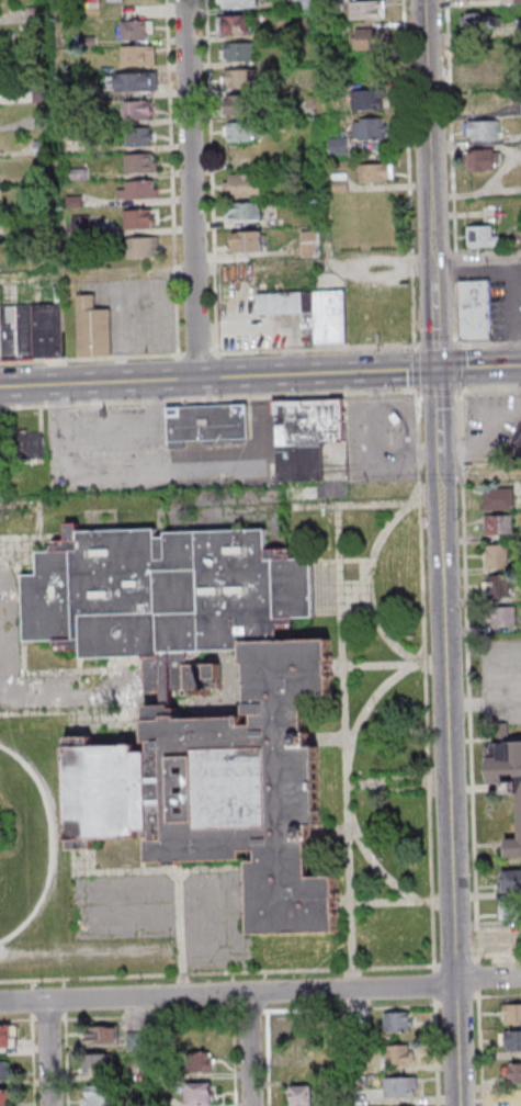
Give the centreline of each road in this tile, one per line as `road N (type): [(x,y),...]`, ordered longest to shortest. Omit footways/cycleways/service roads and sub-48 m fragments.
road 1 (tertiary): [(460,1105),(438,370)]
road 2 (residential): [(520,975),(0,1002)]
road 3 (tertiary): [(520,366),(0,388)]
road 4 (residential): [(200,380),(190,0)]
road 5 (tertiary): [(438,370),(424,0)]

